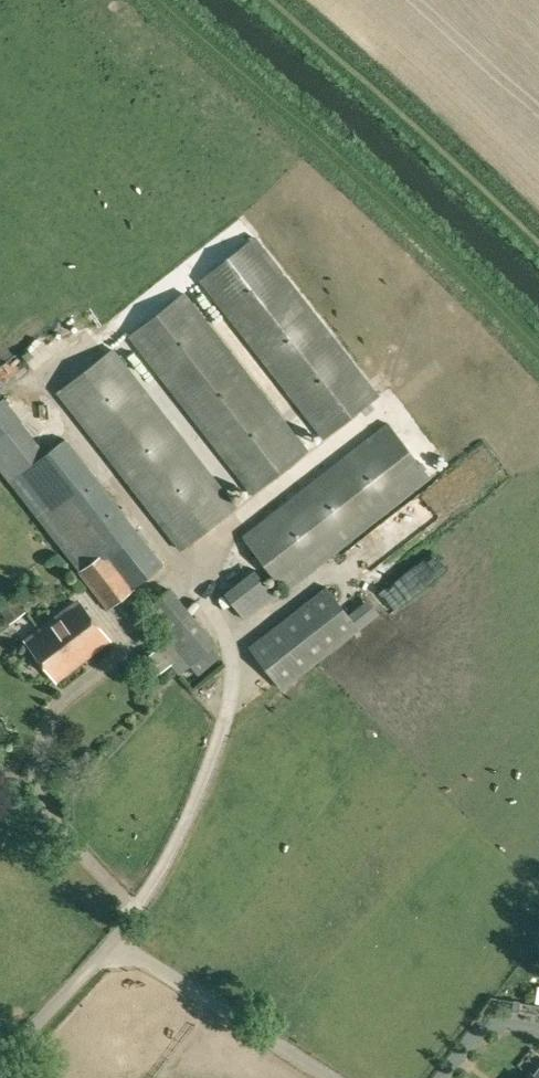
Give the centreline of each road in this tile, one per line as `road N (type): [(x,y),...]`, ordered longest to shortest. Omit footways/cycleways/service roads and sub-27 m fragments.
road 1 (track): [(268,0),(538,247)]
road 2 (unclassified): [(124,935),(222,741),(237,660)]
road 3 (unclassified): [(124,935),(343,1077)]
road 4 (unclassified): [(0,1067),(124,935)]

